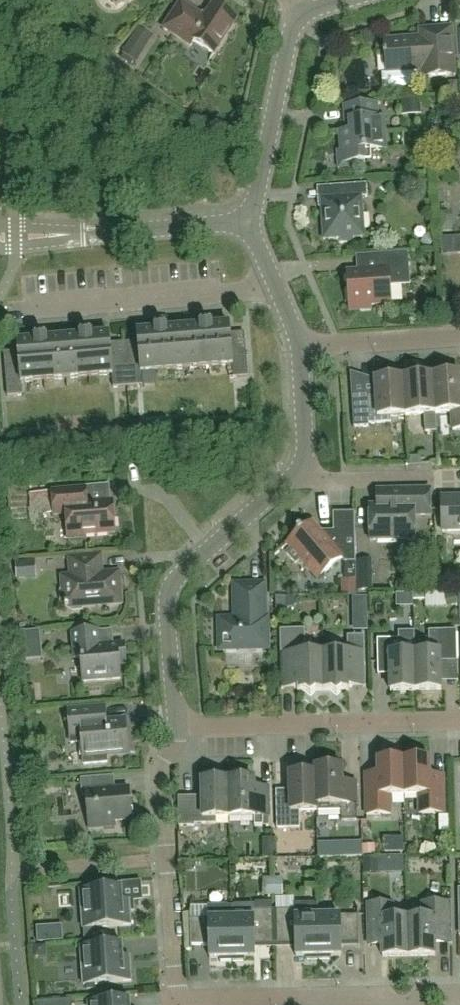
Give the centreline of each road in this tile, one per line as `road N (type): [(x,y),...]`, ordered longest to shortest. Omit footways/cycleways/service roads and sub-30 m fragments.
road 1 (residential): [(178,729),(172,590),(181,573),(300,473)]
road 2 (residential): [(459,720),(178,729)]
road 3 (residential): [(178,1003),(459,998)]
road 4 (residential): [(178,1003),(161,772),(178,729)]
road 5 (residential): [(0,236),(246,222)]
road 6 (residential): [(33,303),(277,286)]
road 7 (residential): [(246,222),(296,19)]
road 8 (residential): [(301,348),(459,339)]
road 9 (residential): [(300,473),(434,477)]
road 10 (residential): [(300,473),(307,454),(301,348)]

